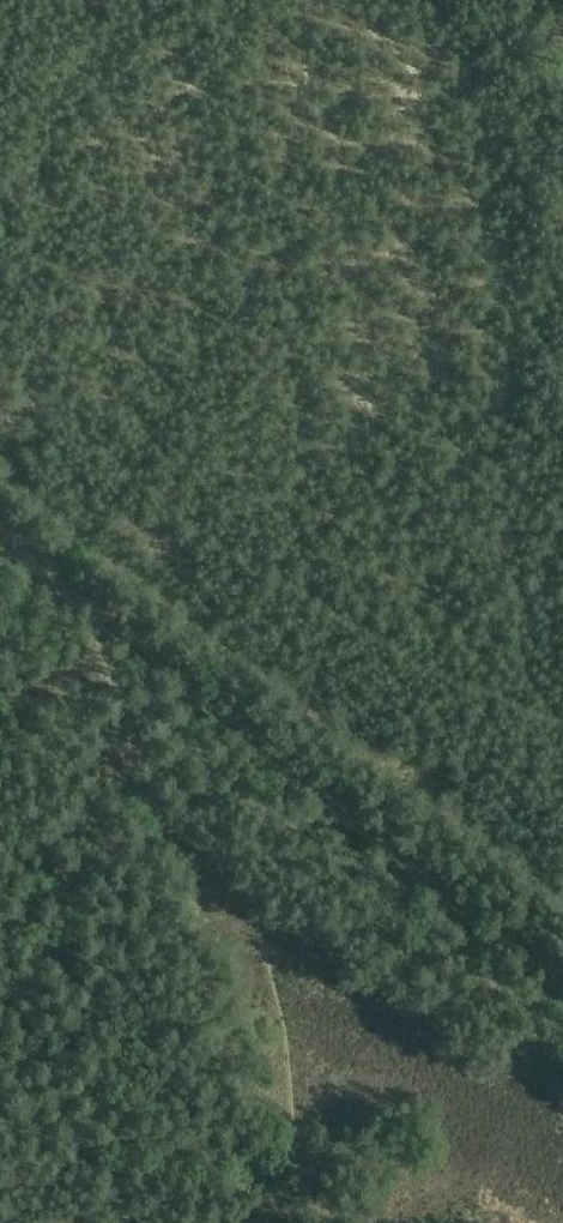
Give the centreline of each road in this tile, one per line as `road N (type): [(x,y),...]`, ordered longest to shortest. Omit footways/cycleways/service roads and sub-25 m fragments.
road 1 (track): [(562,991),(78,602)]

